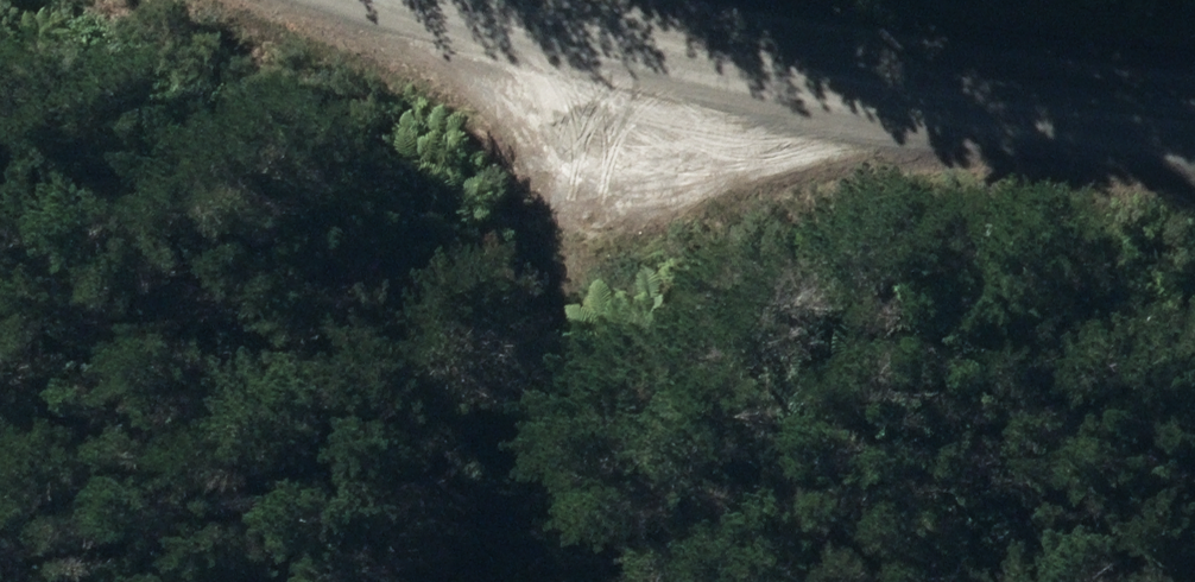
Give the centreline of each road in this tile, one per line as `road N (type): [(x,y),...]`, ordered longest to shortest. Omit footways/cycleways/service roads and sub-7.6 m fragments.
road 1 (unclassified): [(1194,116),(648,53),(470,0)]
road 2 (track): [(648,53),(532,549),(533,581)]

